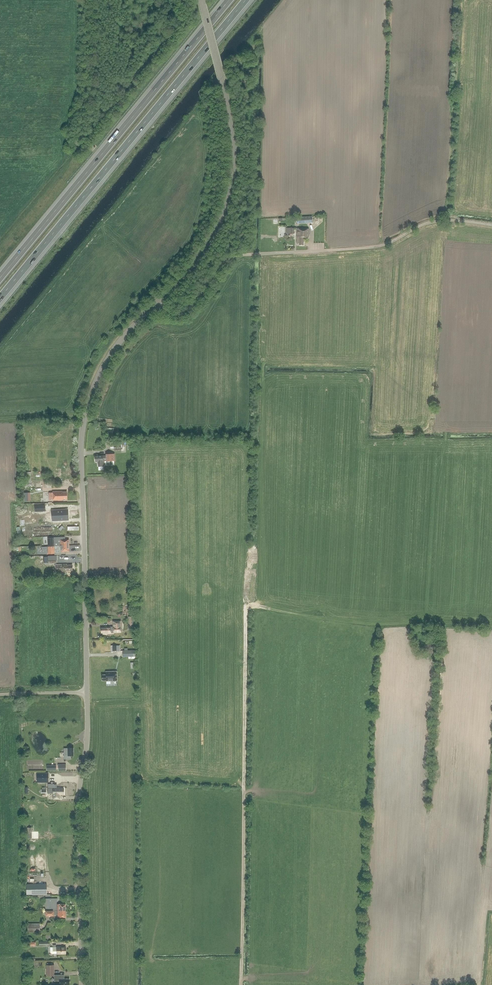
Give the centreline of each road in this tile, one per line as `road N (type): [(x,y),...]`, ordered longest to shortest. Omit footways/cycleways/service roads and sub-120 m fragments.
road 1 (tertiary): [(86,693),(83,423),(118,343),(155,305)]
road 2 (motorway): [(0,298),(246,0)]
road 3 (unclassified): [(155,305),(185,312),(236,256),(375,247),(447,220),(491,225)]
road 4 (motorway): [(229,0),(0,278)]
road 5 (tertiary): [(155,305),(207,245),(231,171),(226,99),(201,0)]
road 6 (tertiary): [(82,984),(86,693)]

